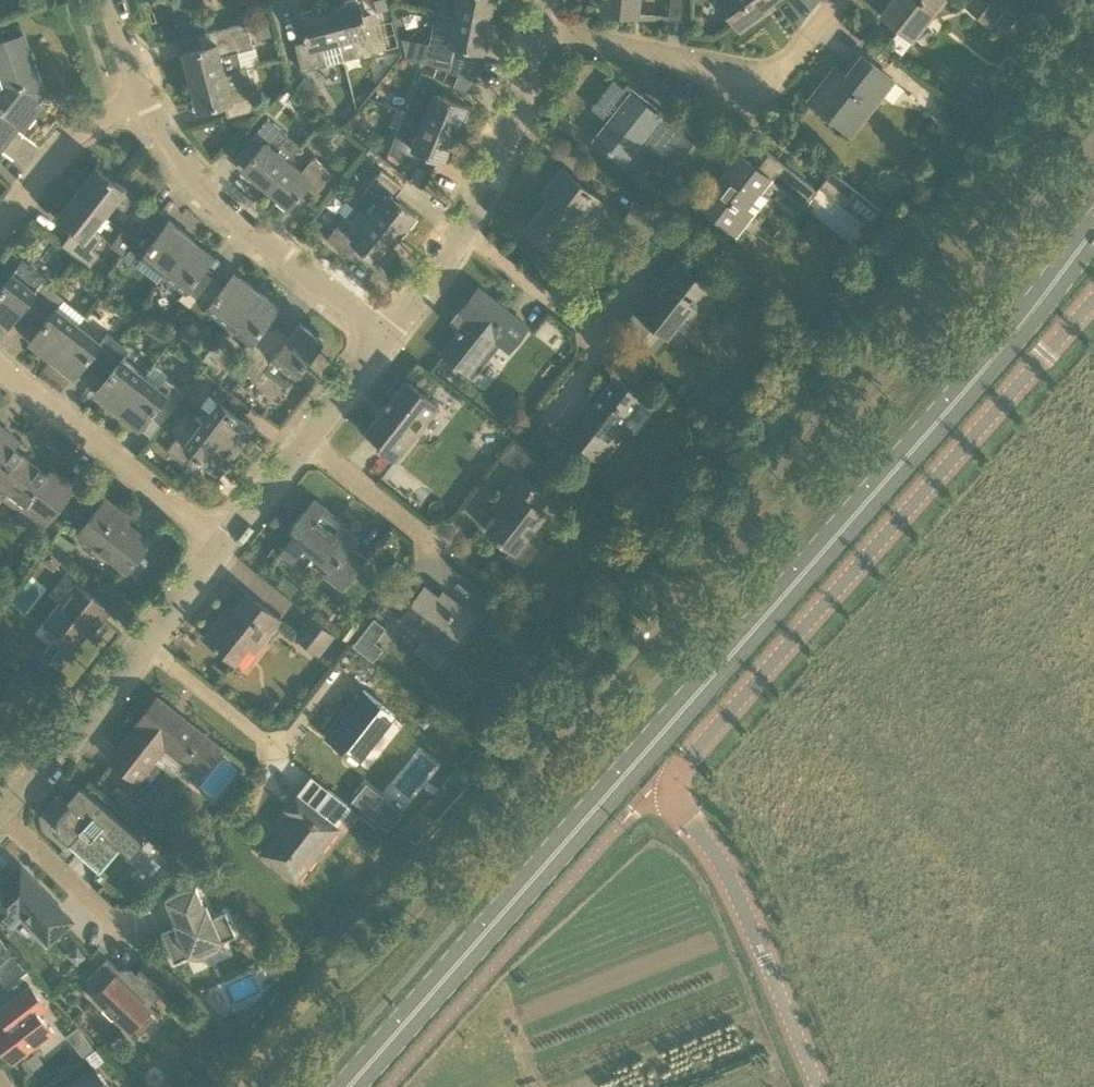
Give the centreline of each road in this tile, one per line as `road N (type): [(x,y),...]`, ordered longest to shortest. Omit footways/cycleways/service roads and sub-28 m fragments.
road 1 (secondary): [(351,1086),(1093,233)]
road 2 (residential): [(818,1086),(724,870),(680,806),(673,788),(680,766),(1093,303)]
road 3 (residential): [(389,341),(212,201),(133,89)]
road 4 (residential): [(543,38),(741,77),(788,68),(841,0)]
road 5 (residential): [(222,545),(0,369)]
road 6 (residential): [(500,476),(454,538),(422,540),(306,446)]
road 7 (residential): [(646,373),(463,235)]
road 8 (residential): [(143,648),(1,820)]
road 9 (residential): [(543,38),(522,111),(463,235)]
road 10 (residential): [(0,222),(73,137),(133,89)]
road 11 (residential): [(290,743),(258,740),(143,648)]
road 12 (residential): [(130,939),(1,820)]
road 13 (residential): [(389,341),(306,446)]
road 14 (residential): [(306,446),(222,545)]
road 15 (residential): [(222,545),(143,648)]
road 16 (residential): [(463,235),(389,341)]

